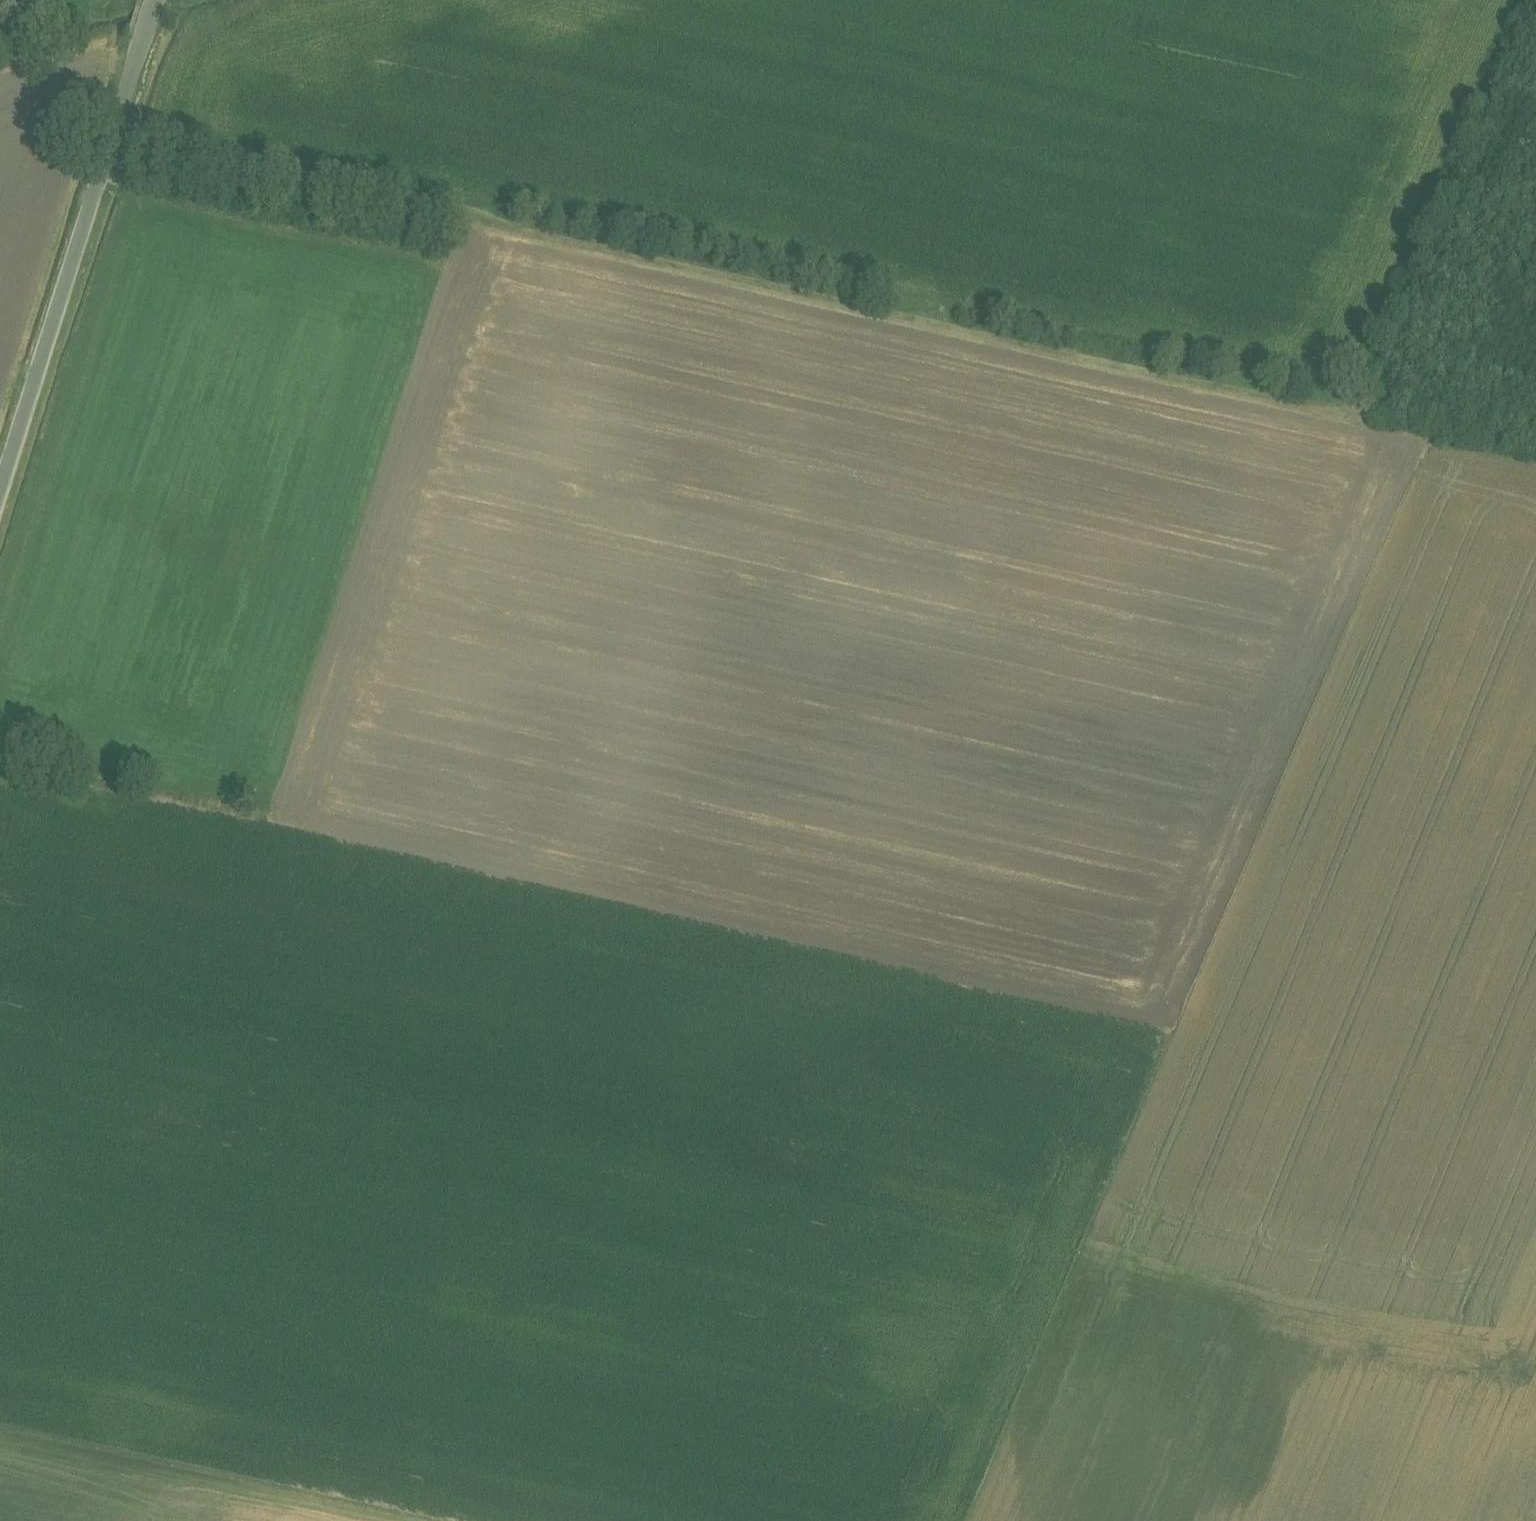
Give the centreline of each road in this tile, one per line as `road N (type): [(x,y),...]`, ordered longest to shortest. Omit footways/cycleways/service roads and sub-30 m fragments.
road 1 (track): [(113,142),(1321,409)]
road 2 (unclassified): [(0,496),(158,0)]

